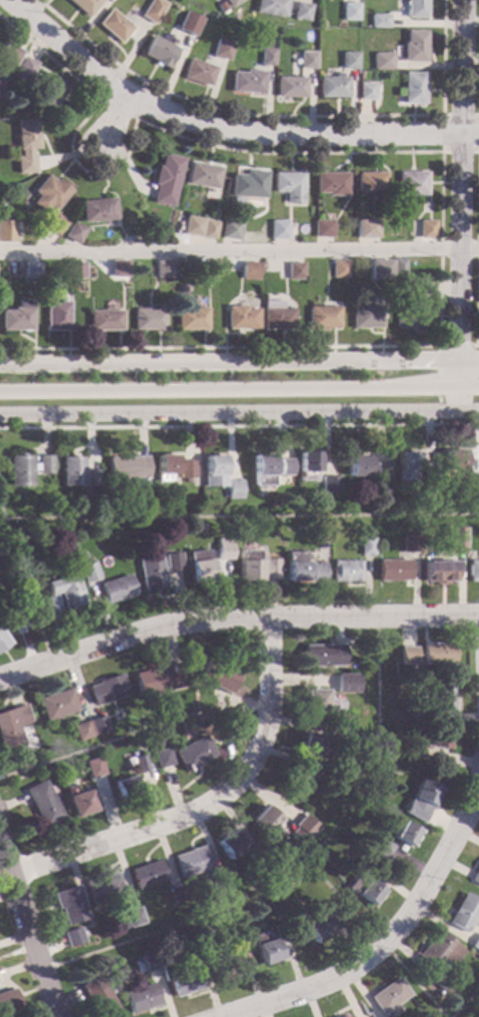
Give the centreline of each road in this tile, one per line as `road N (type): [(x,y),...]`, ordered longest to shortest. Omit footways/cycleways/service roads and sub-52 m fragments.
road 1 (residential): [(478,135),(277,136),(175,118),(103,78),(7,0)]
road 2 (residential): [(478,618),(180,625),(0,677)]
road 3 (tertiary): [(478,358),(0,364)]
road 4 (residential): [(0,413),(478,409)]
road 5 (tertiary): [(0,392),(478,389)]
road 6 (residential): [(270,619),(267,720),(243,775),(210,804),(12,871)]
road 7 (residential): [(463,0),(463,409)]
road 8 (residential): [(478,779),(403,921),(364,959),(301,991),(218,1016)]
road 9 (residential): [(59,1016),(0,834)]

